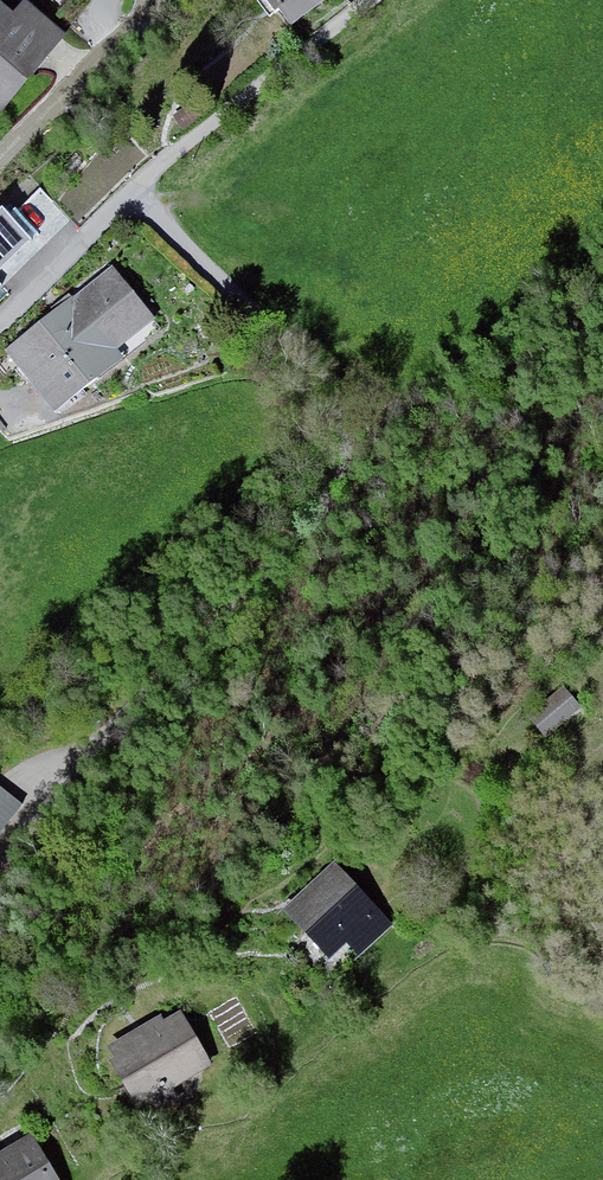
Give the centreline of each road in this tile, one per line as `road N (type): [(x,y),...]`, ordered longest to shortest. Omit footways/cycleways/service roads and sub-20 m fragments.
road 1 (residential): [(359,0),(128,189),(0,318)]
road 2 (residential): [(0,172),(163,0)]

